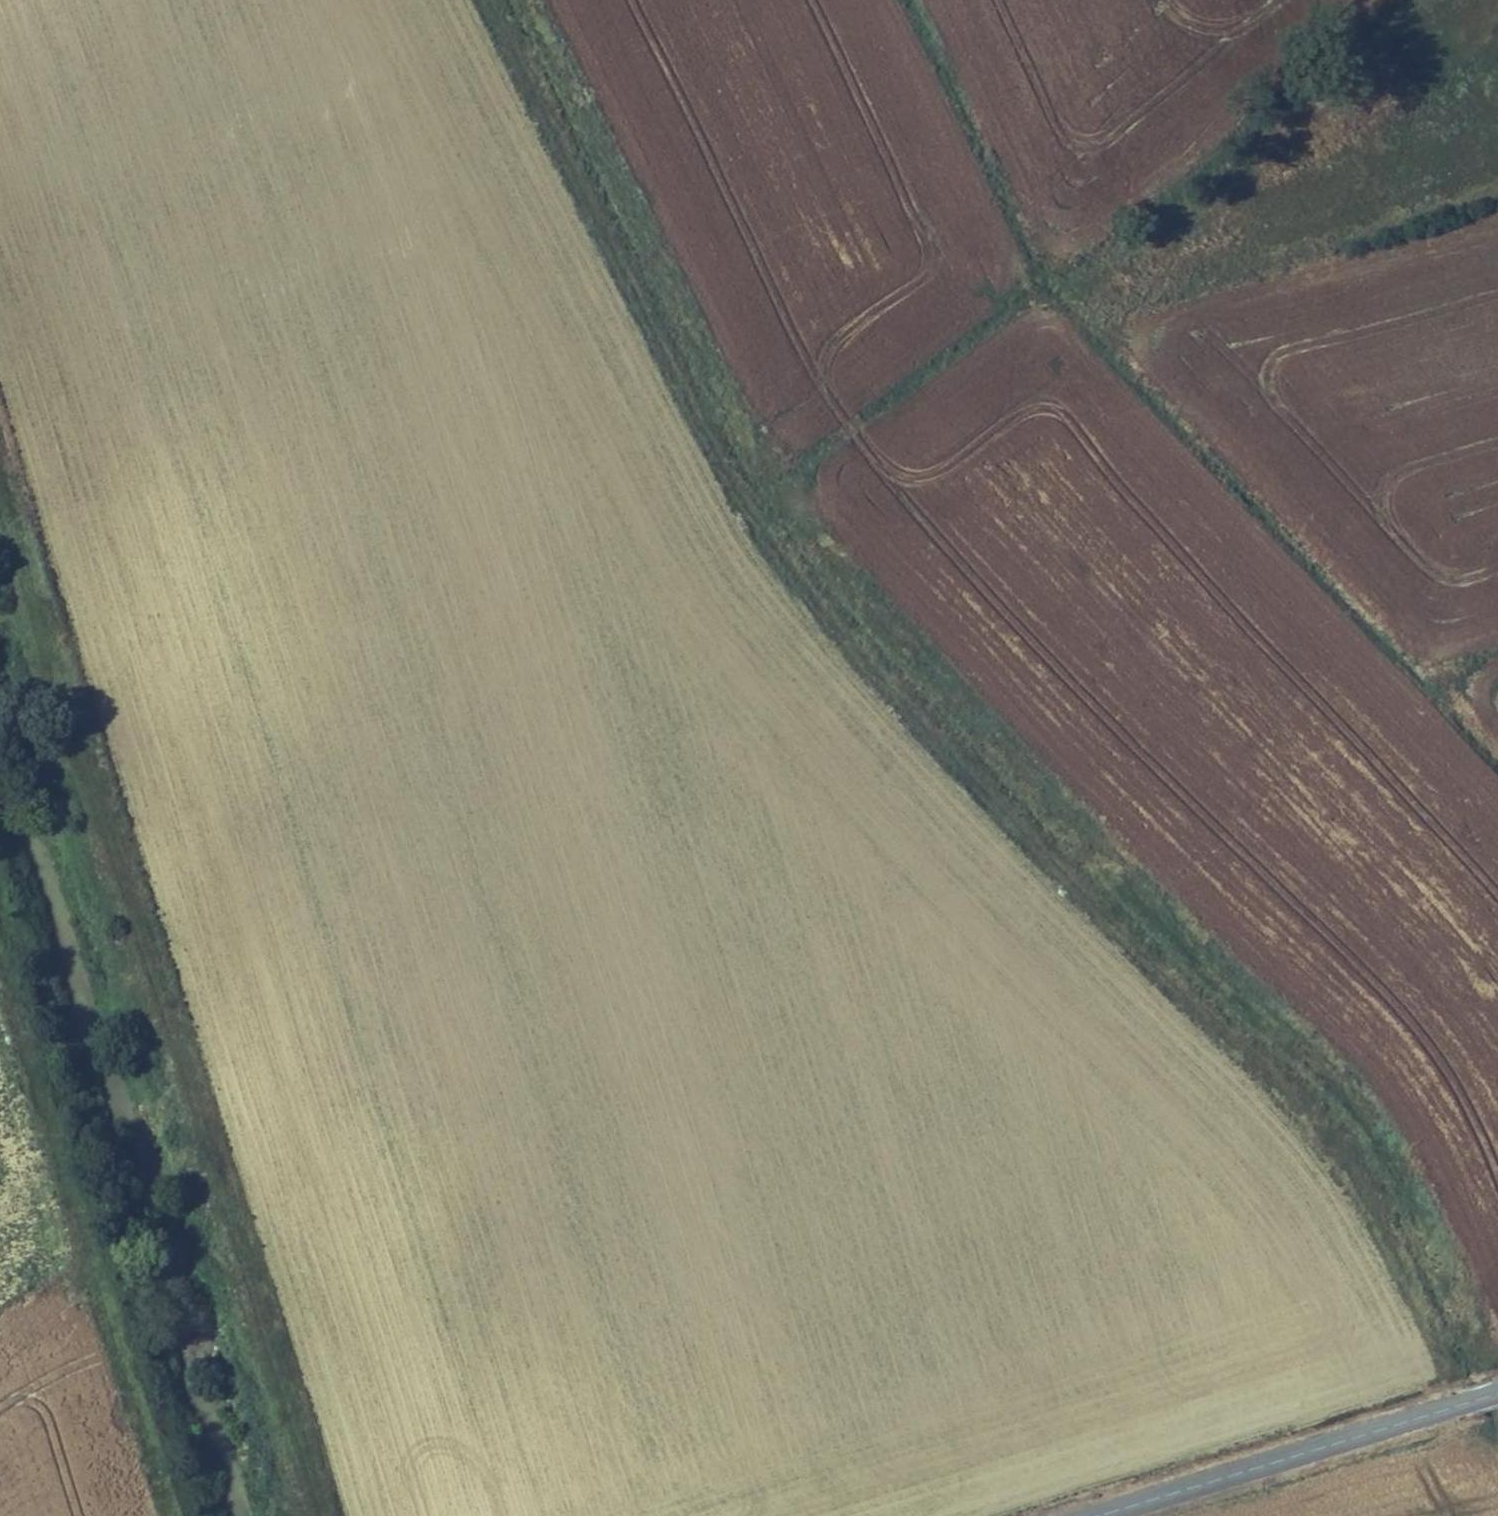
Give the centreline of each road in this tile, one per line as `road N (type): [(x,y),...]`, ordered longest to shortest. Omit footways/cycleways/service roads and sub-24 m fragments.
road 1 (track): [(0,502),(324,1515)]
road 2 (tertiary): [(1092,1515),(1497,1392)]

